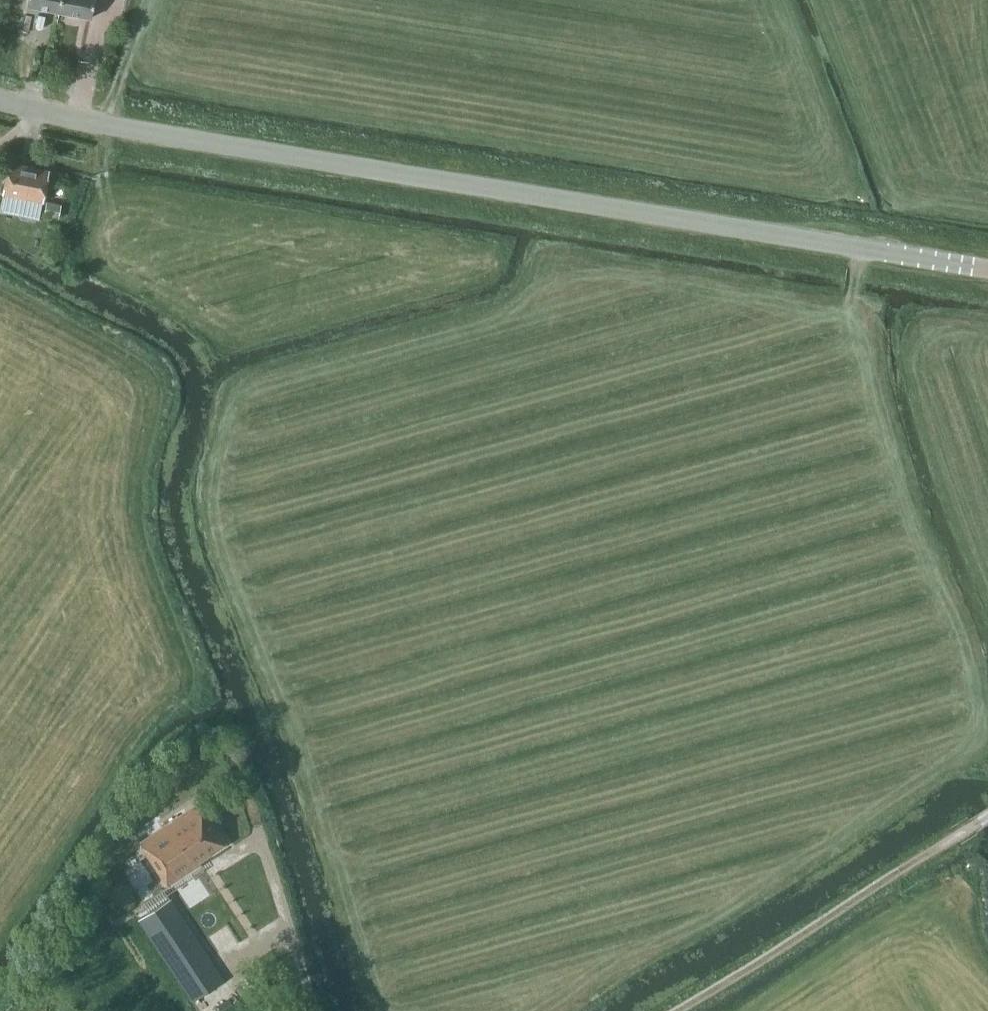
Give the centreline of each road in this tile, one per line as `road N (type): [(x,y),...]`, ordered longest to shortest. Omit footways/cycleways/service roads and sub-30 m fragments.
road 1 (tertiary): [(0,101),(138,133),(987,268)]
road 2 (track): [(684,1010),(987,814)]
road 3 (track): [(261,858),(319,1010)]

